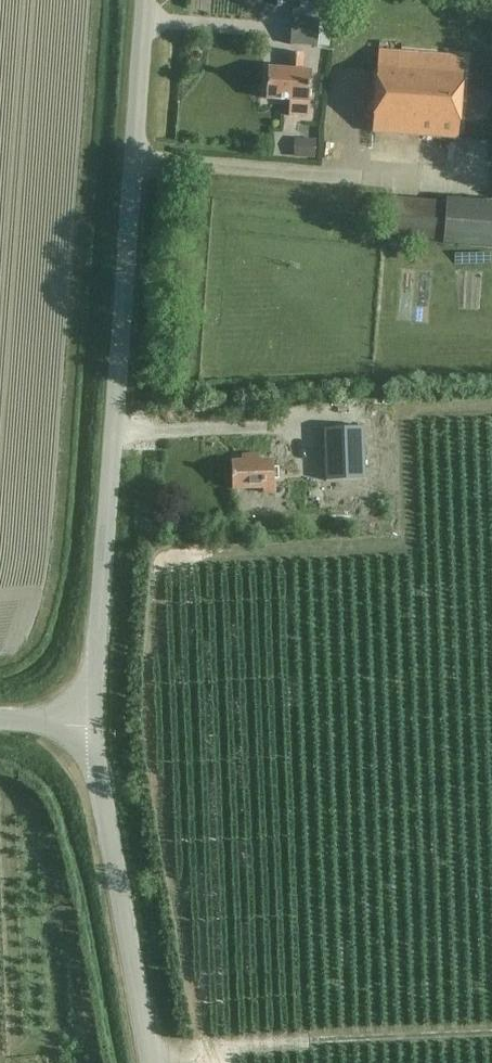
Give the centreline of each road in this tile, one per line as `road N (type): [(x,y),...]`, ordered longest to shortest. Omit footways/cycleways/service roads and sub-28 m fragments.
road 1 (unclassified): [(95,726),(142,0)]
road 2 (track): [(149,1051),(491,1035)]
road 3 (unclassified): [(151,1062),(95,726)]

